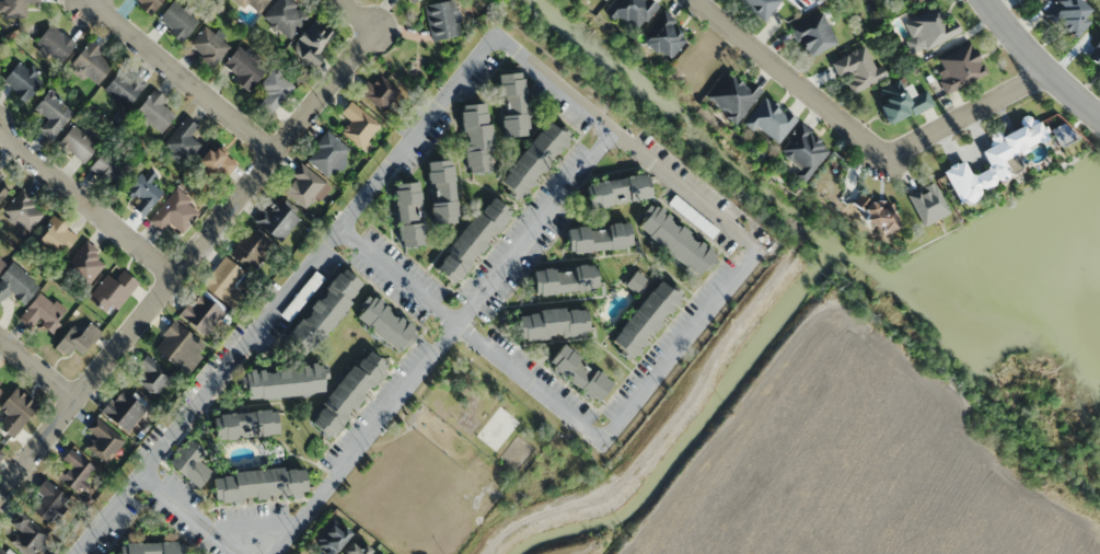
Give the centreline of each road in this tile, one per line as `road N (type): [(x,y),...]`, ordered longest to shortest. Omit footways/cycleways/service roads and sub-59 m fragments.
road 1 (residential): [(0,495),(377,28)]
road 2 (residential): [(692,0),(881,152),(904,150),(1049,82)]
road 3 (residential): [(277,152),(88,0)]
road 4 (residential): [(177,275),(0,132)]
road 5 (tertiary): [(1099,125),(1049,82),(988,0)]

